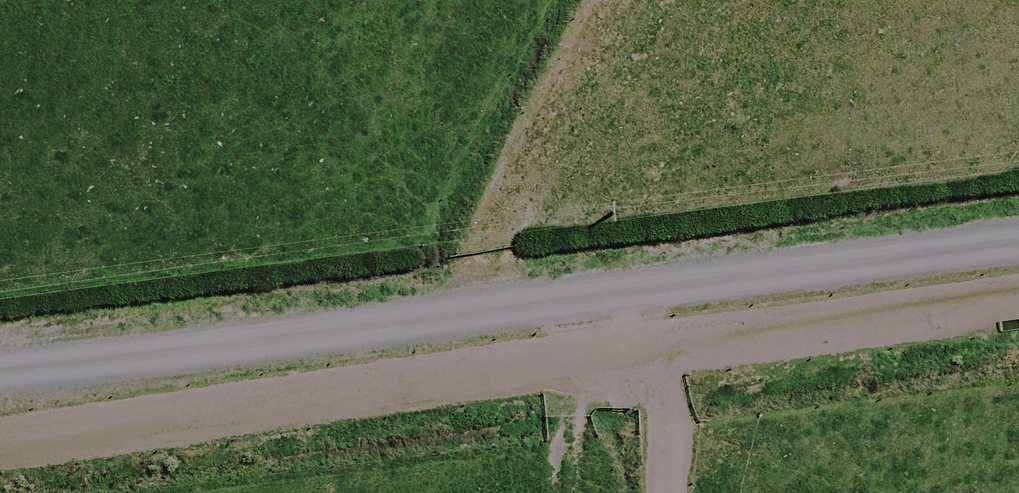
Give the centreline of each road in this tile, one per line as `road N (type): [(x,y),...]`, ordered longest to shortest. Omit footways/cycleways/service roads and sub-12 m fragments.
road 1 (track): [(0,453),(432,381),(1018,303)]
road 2 (unclassified): [(1018,230),(0,366)]
road 3 (track): [(639,280),(668,428),(669,492)]

